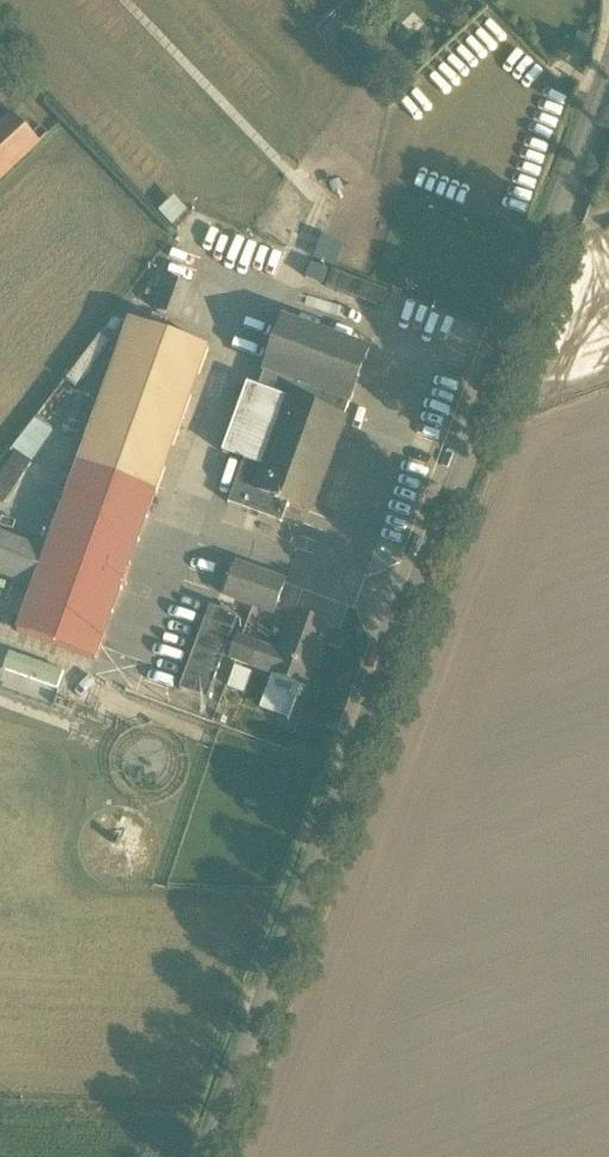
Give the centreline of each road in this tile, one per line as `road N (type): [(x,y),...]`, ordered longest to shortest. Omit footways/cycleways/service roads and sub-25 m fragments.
road 1 (unclassified): [(218,1156),(608,72)]

